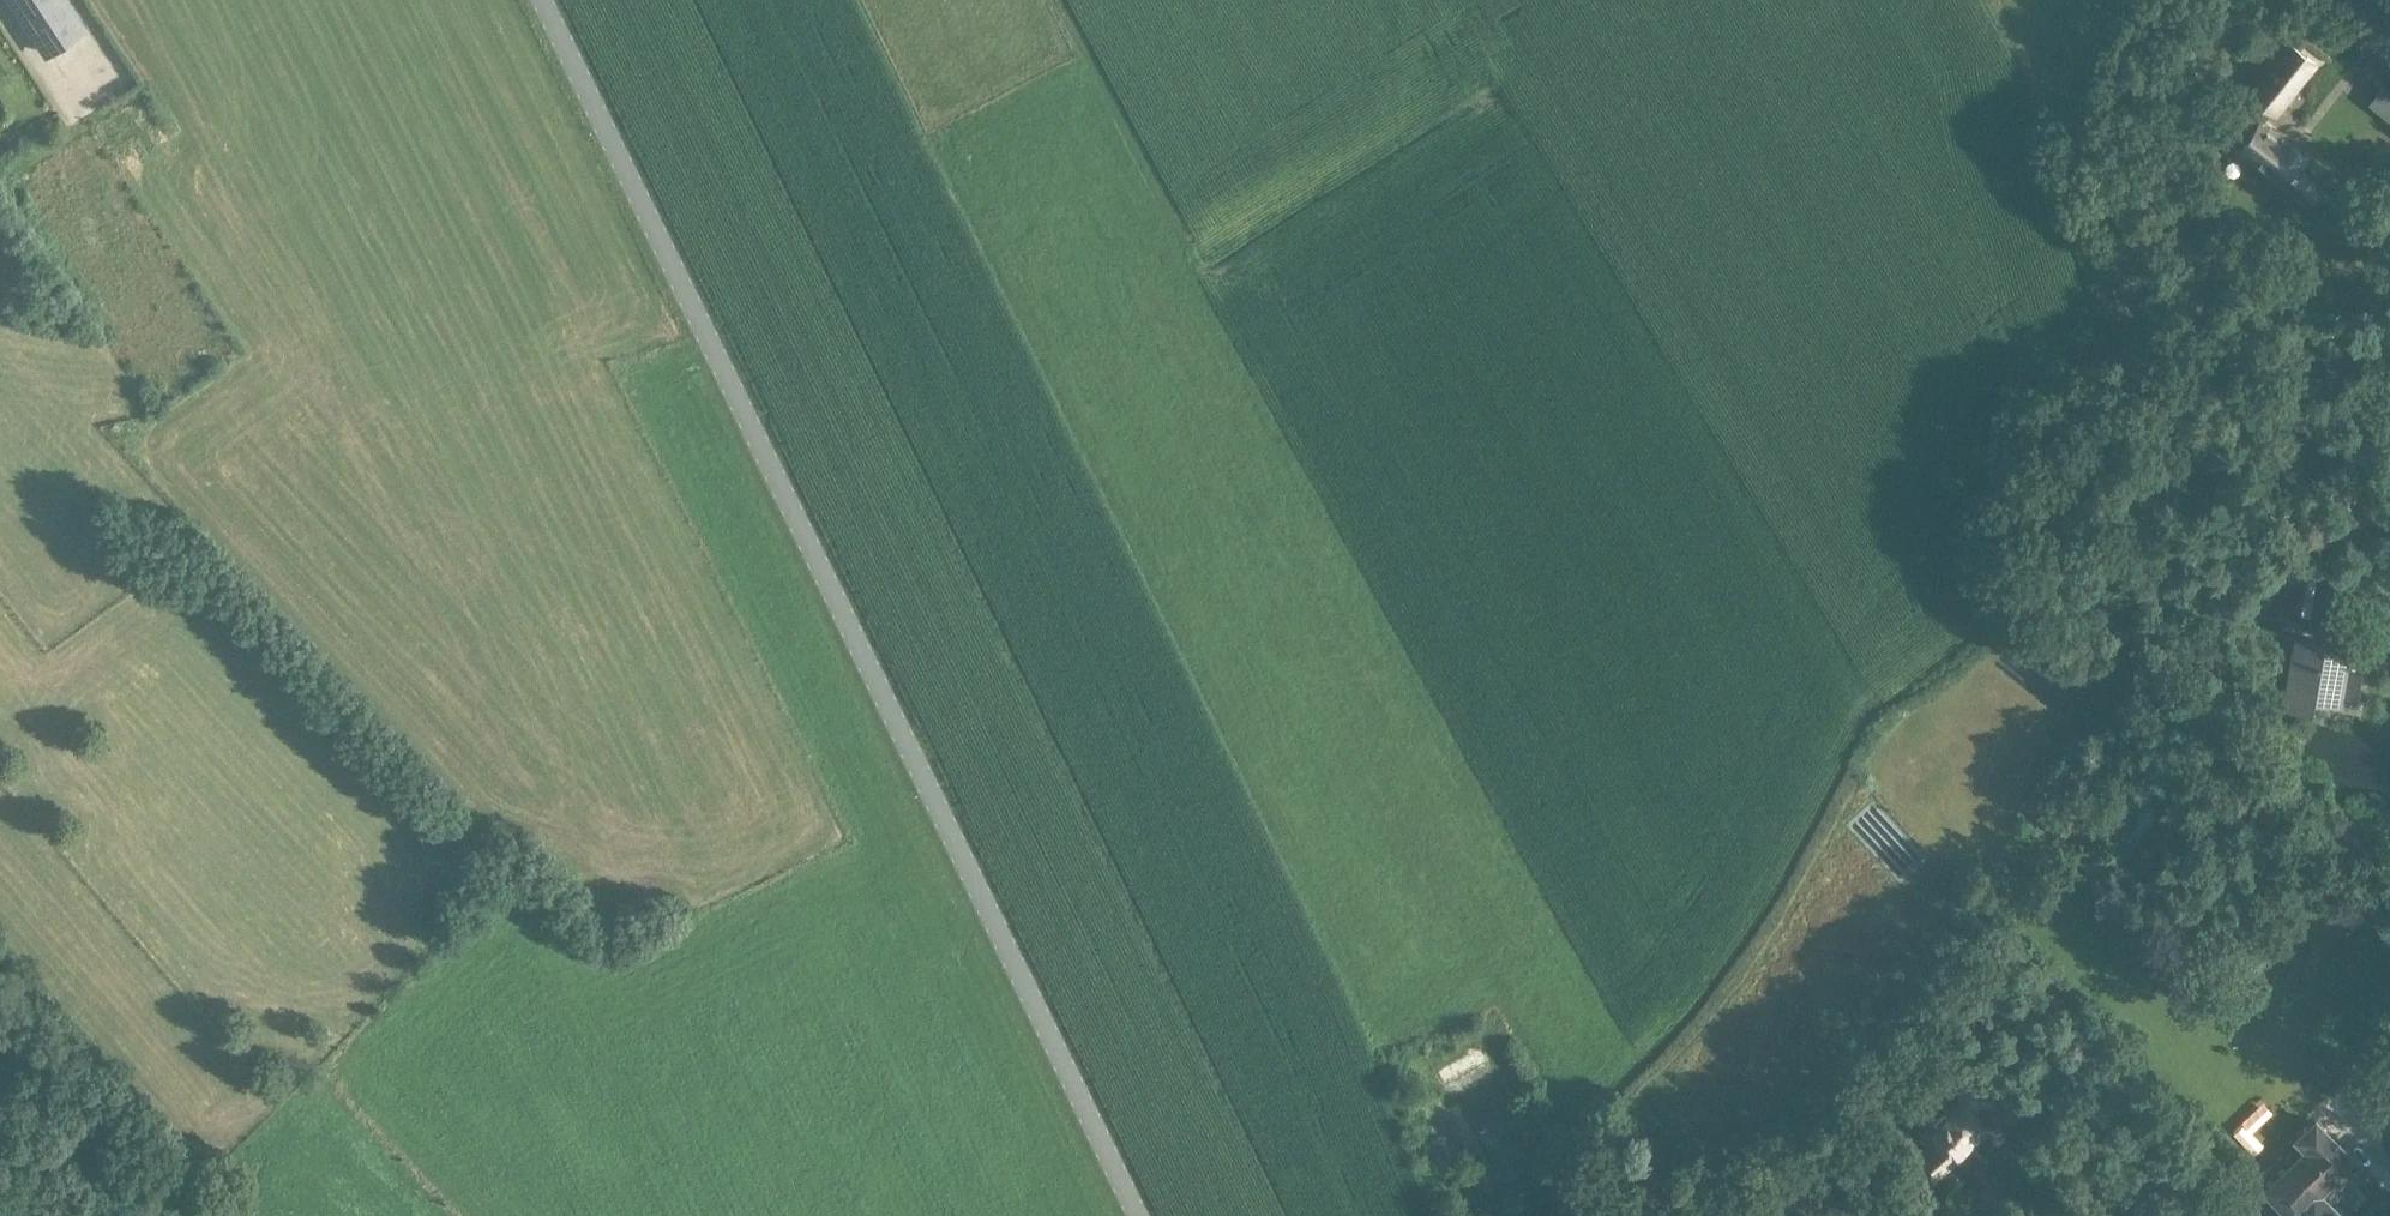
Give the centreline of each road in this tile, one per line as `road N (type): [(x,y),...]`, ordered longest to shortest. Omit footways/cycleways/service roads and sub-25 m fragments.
road 1 (unclassified): [(1139,1215),(543,0)]
road 2 (track): [(0,1042),(150,1215)]

